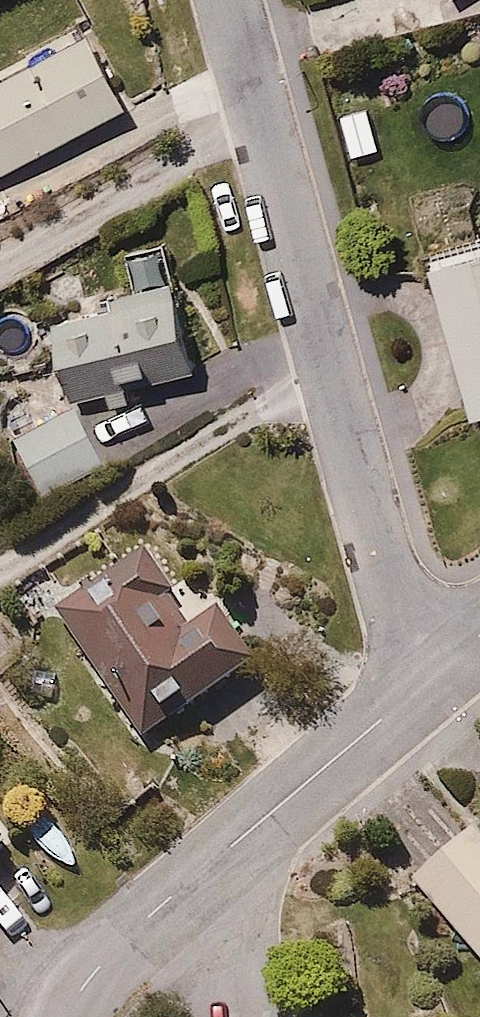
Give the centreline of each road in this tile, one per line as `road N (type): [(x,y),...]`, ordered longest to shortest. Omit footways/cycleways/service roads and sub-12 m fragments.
road 1 (residential): [(438,672),(395,604),(229,0)]
road 2 (residential): [(64,1016),(148,917),(438,672)]

